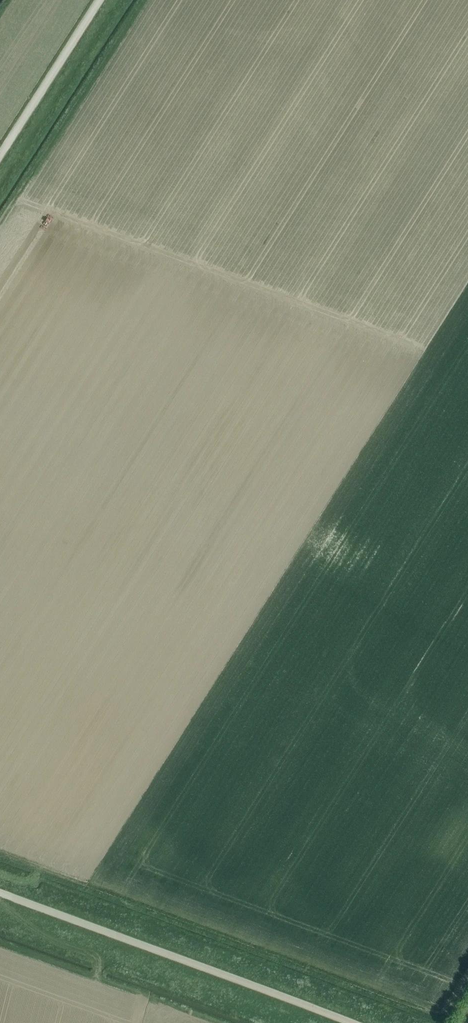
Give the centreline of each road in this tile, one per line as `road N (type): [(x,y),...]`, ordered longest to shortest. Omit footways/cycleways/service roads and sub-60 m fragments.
road 1 (unclassified): [(350,1022),(0,893)]
road 2 (unclassified): [(0,156),(99,0)]

